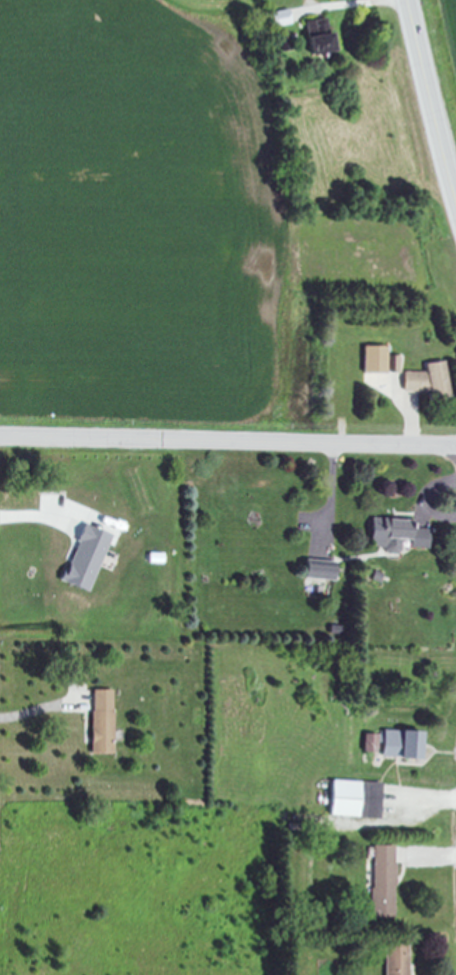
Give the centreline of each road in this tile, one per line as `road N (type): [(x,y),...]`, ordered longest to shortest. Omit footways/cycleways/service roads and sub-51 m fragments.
road 1 (tertiary): [(455,445),(0,434)]
road 2 (secondary): [(455,203),(406,0)]

